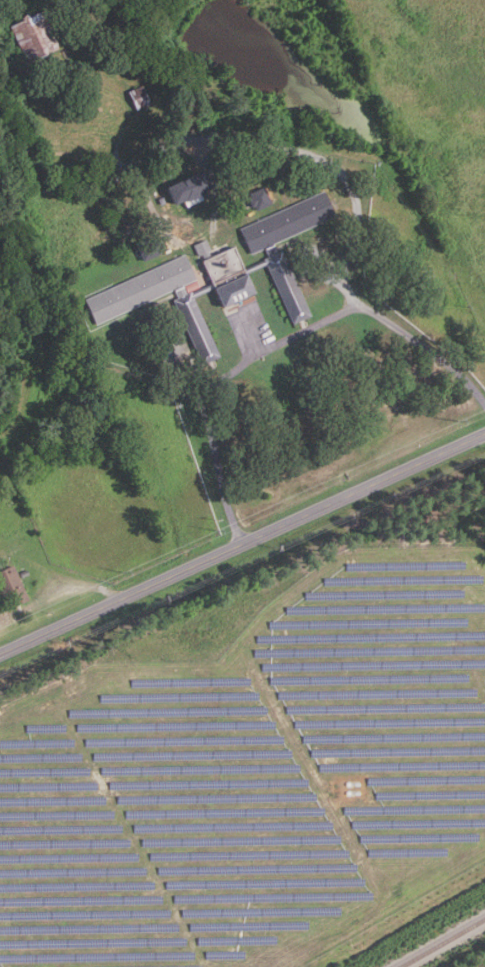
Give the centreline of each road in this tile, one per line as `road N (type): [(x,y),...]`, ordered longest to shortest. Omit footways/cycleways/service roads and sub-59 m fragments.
road 1 (tertiary): [(0,654),(484,437)]

